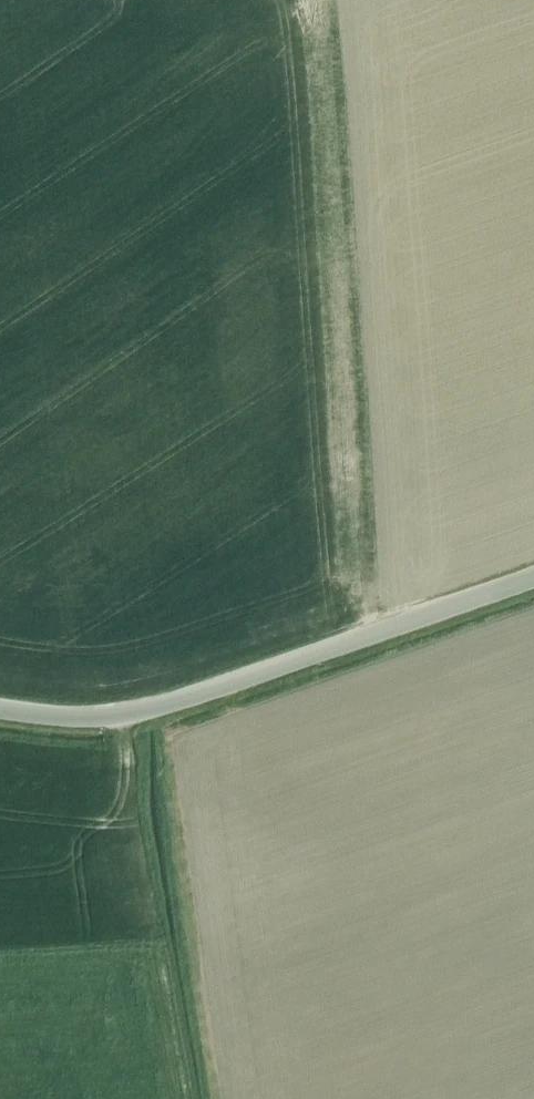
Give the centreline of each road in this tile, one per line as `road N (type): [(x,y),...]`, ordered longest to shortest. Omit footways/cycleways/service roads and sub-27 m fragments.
road 1 (unclassified): [(533,576),(140,711),(59,716),(0,707)]

